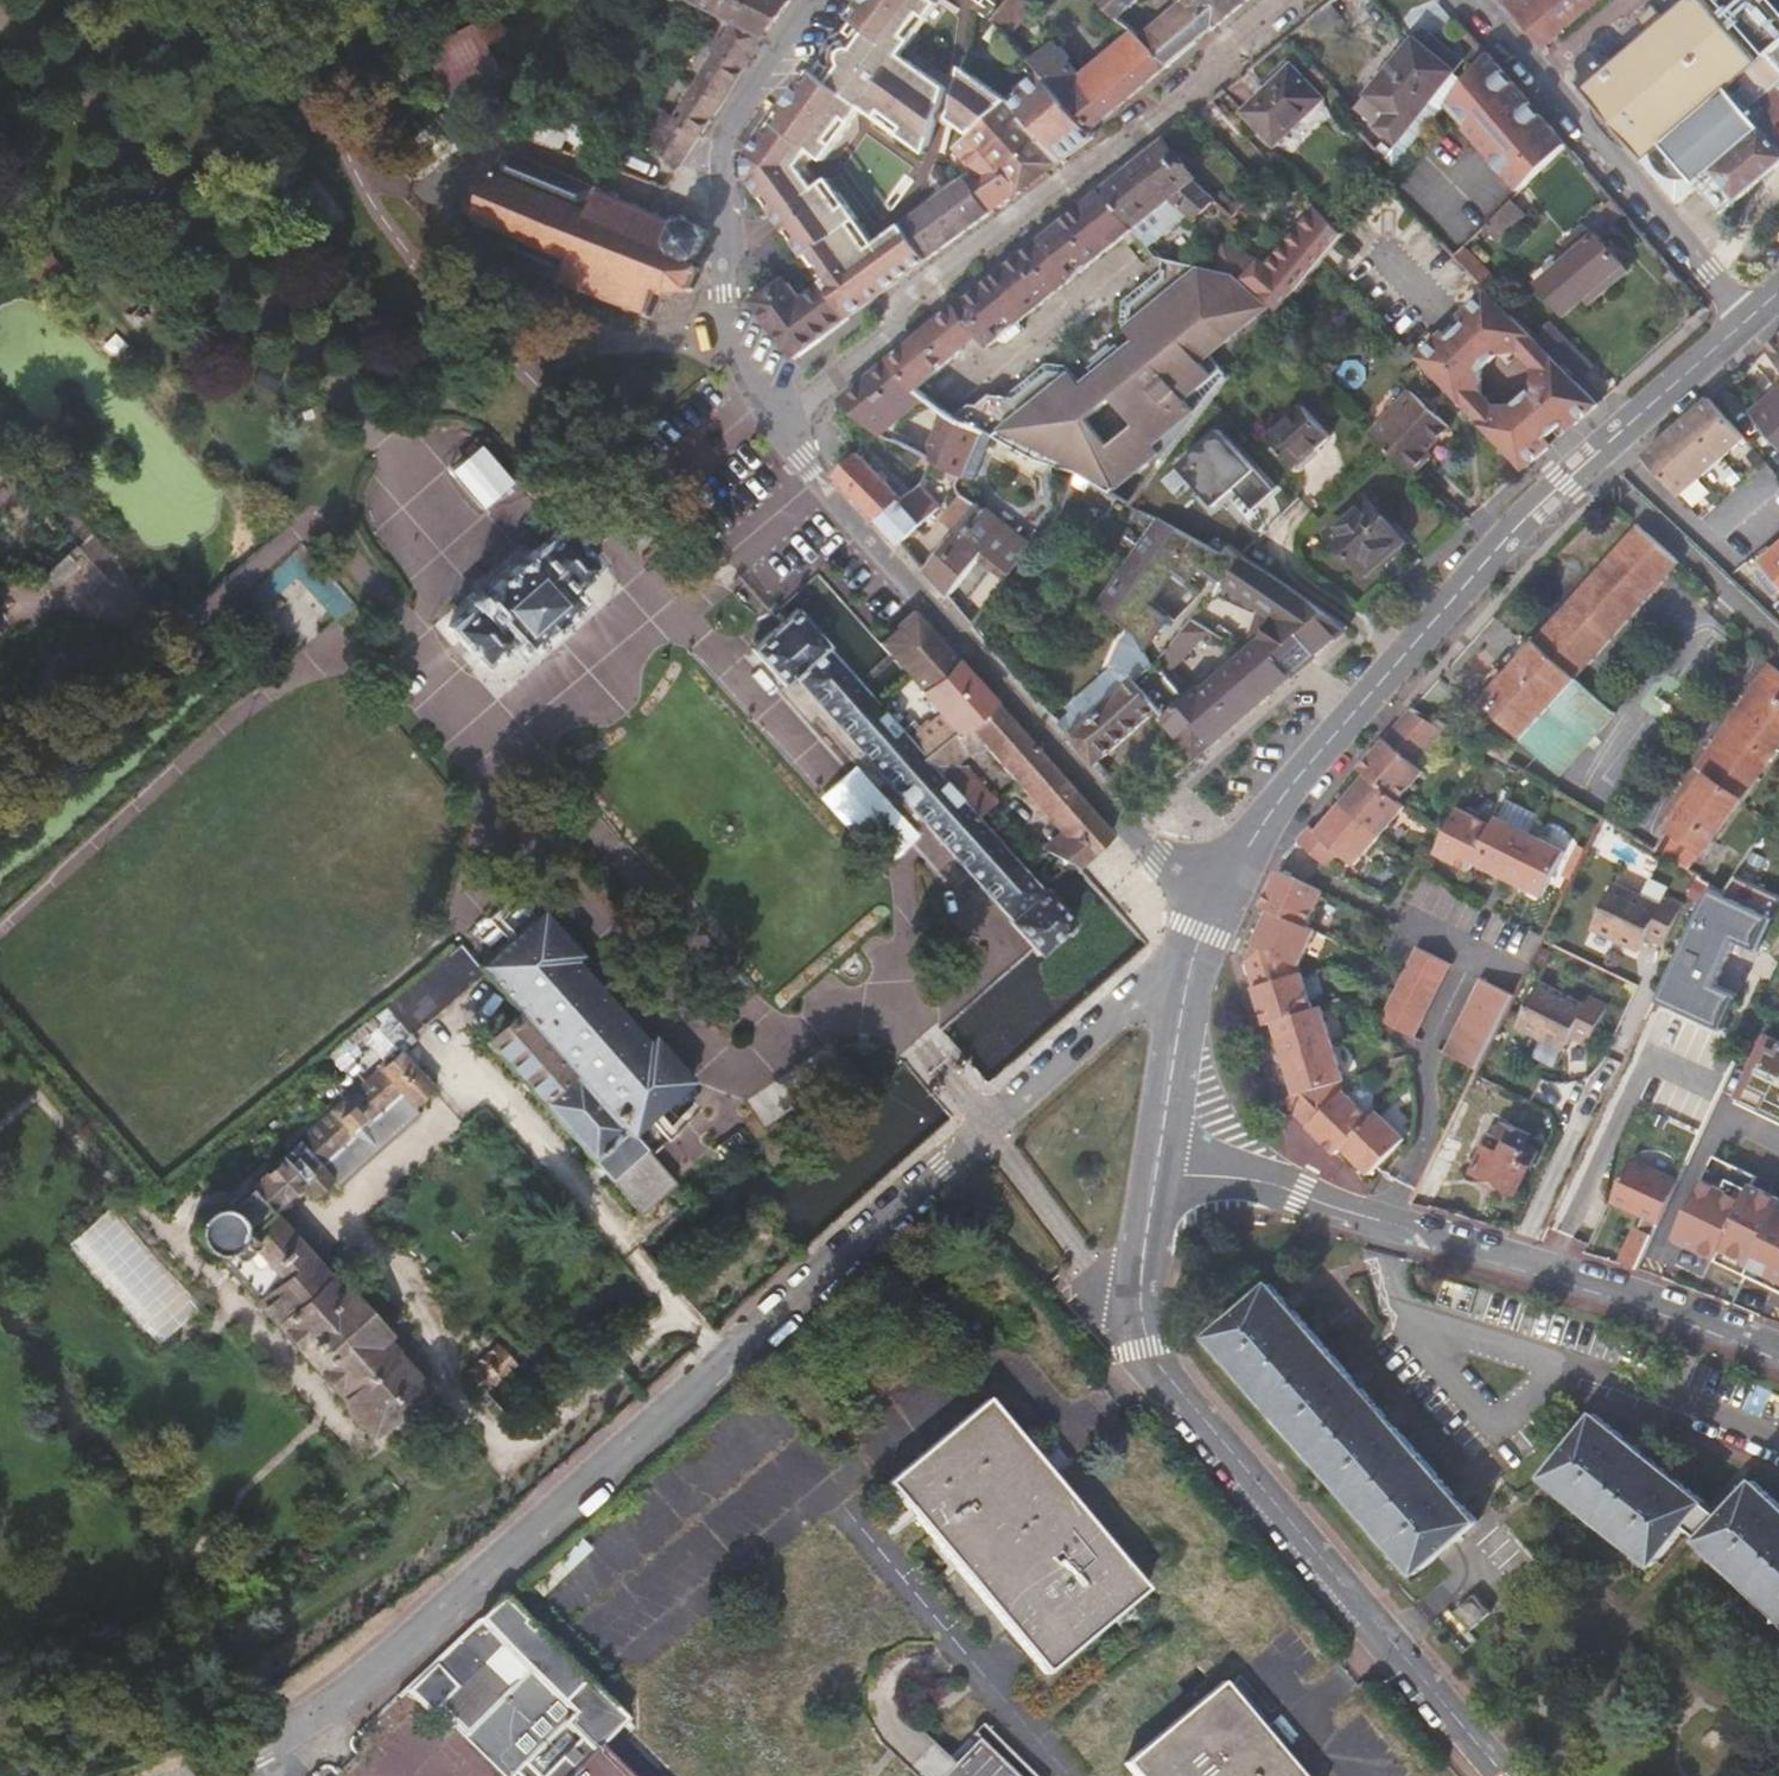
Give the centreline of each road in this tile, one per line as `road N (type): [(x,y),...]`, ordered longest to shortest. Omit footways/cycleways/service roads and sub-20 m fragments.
road 1 (unclassified): [(246,1762),(305,1724),(1192,958)]
road 2 (residential): [(1222,889),(1287,792),(1461,589),(1564,482),(1747,322)]
road 3 (residential): [(1157,1173),(1144,1253),(1145,1352),(1504,1775)]
road 4 (unclassified): [(782,423),(1296,0)]
road 5 (unclassified): [(1778,1353),(1257,1181),(1157,1173)]
road 6 (unclassified): [(1222,889),(1161,862),(803,460),(782,423)]
road 7 (residential): [(782,423),(729,347),(722,160),(737,115),(819,0)]
road 8 (unclassified): [(1475,0),(1747,322)]
road 9 (residential): [(1192,958),(1157,1173)]

